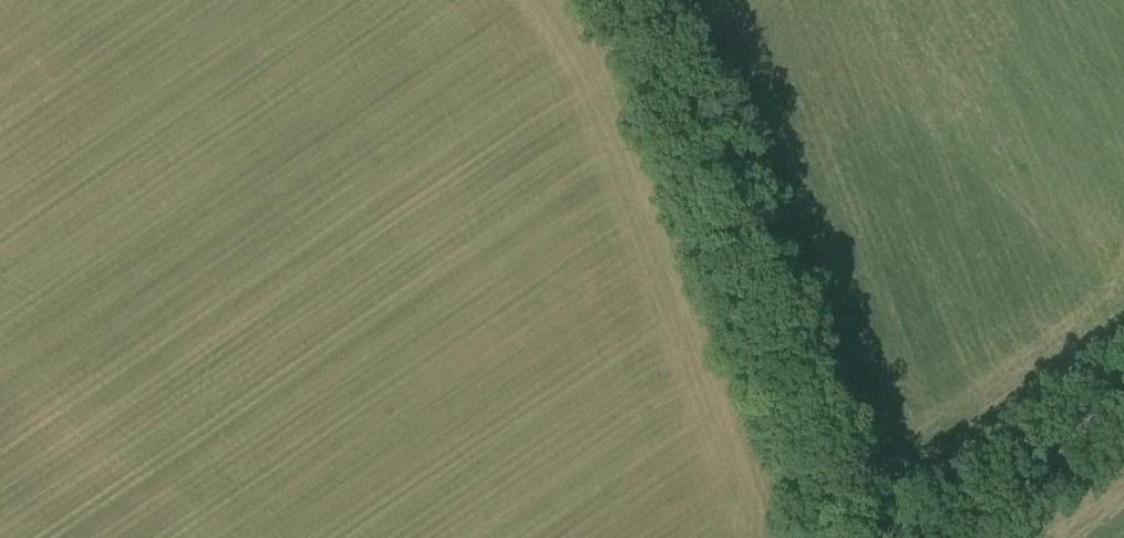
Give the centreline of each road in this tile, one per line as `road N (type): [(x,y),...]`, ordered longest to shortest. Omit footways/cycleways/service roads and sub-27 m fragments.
road 1 (unclassified): [(922,537),(1123,406)]

